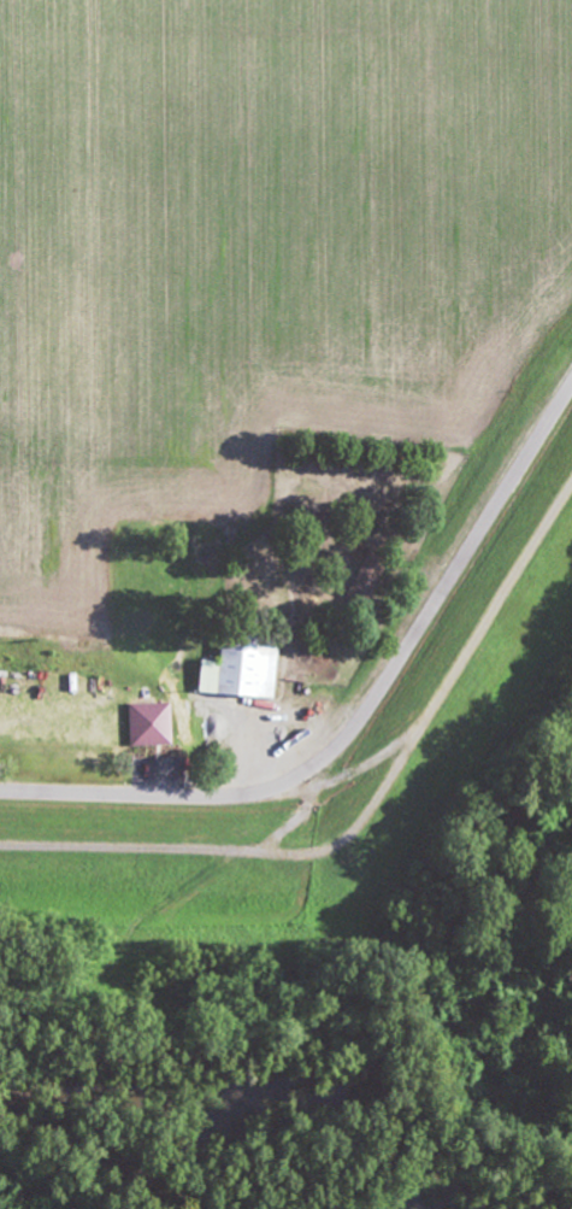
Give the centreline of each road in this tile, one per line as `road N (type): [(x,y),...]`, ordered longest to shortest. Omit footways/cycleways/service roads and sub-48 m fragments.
road 1 (residential): [(571,384),(356,724),(305,775),(266,791),(208,797),(0,790)]
road 2 (track): [(0,844),(293,855),(340,840),(365,815),(571,478)]

